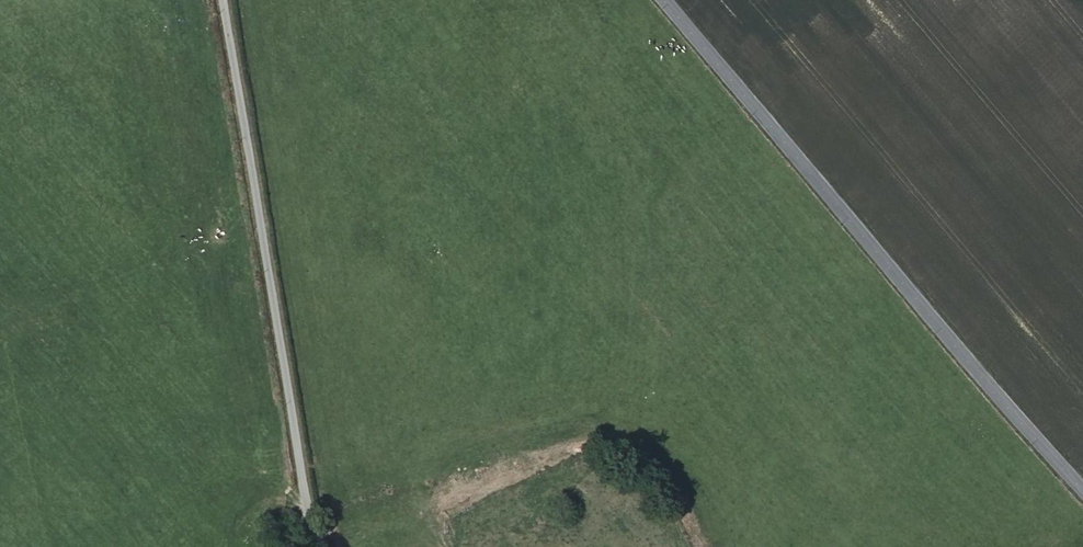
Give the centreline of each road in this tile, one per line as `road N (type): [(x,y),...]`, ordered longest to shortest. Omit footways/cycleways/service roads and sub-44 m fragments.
road 1 (tertiary): [(663,0),(1082,490)]
road 2 (unclassified): [(225,0),(261,170),(312,498),(340,546)]

